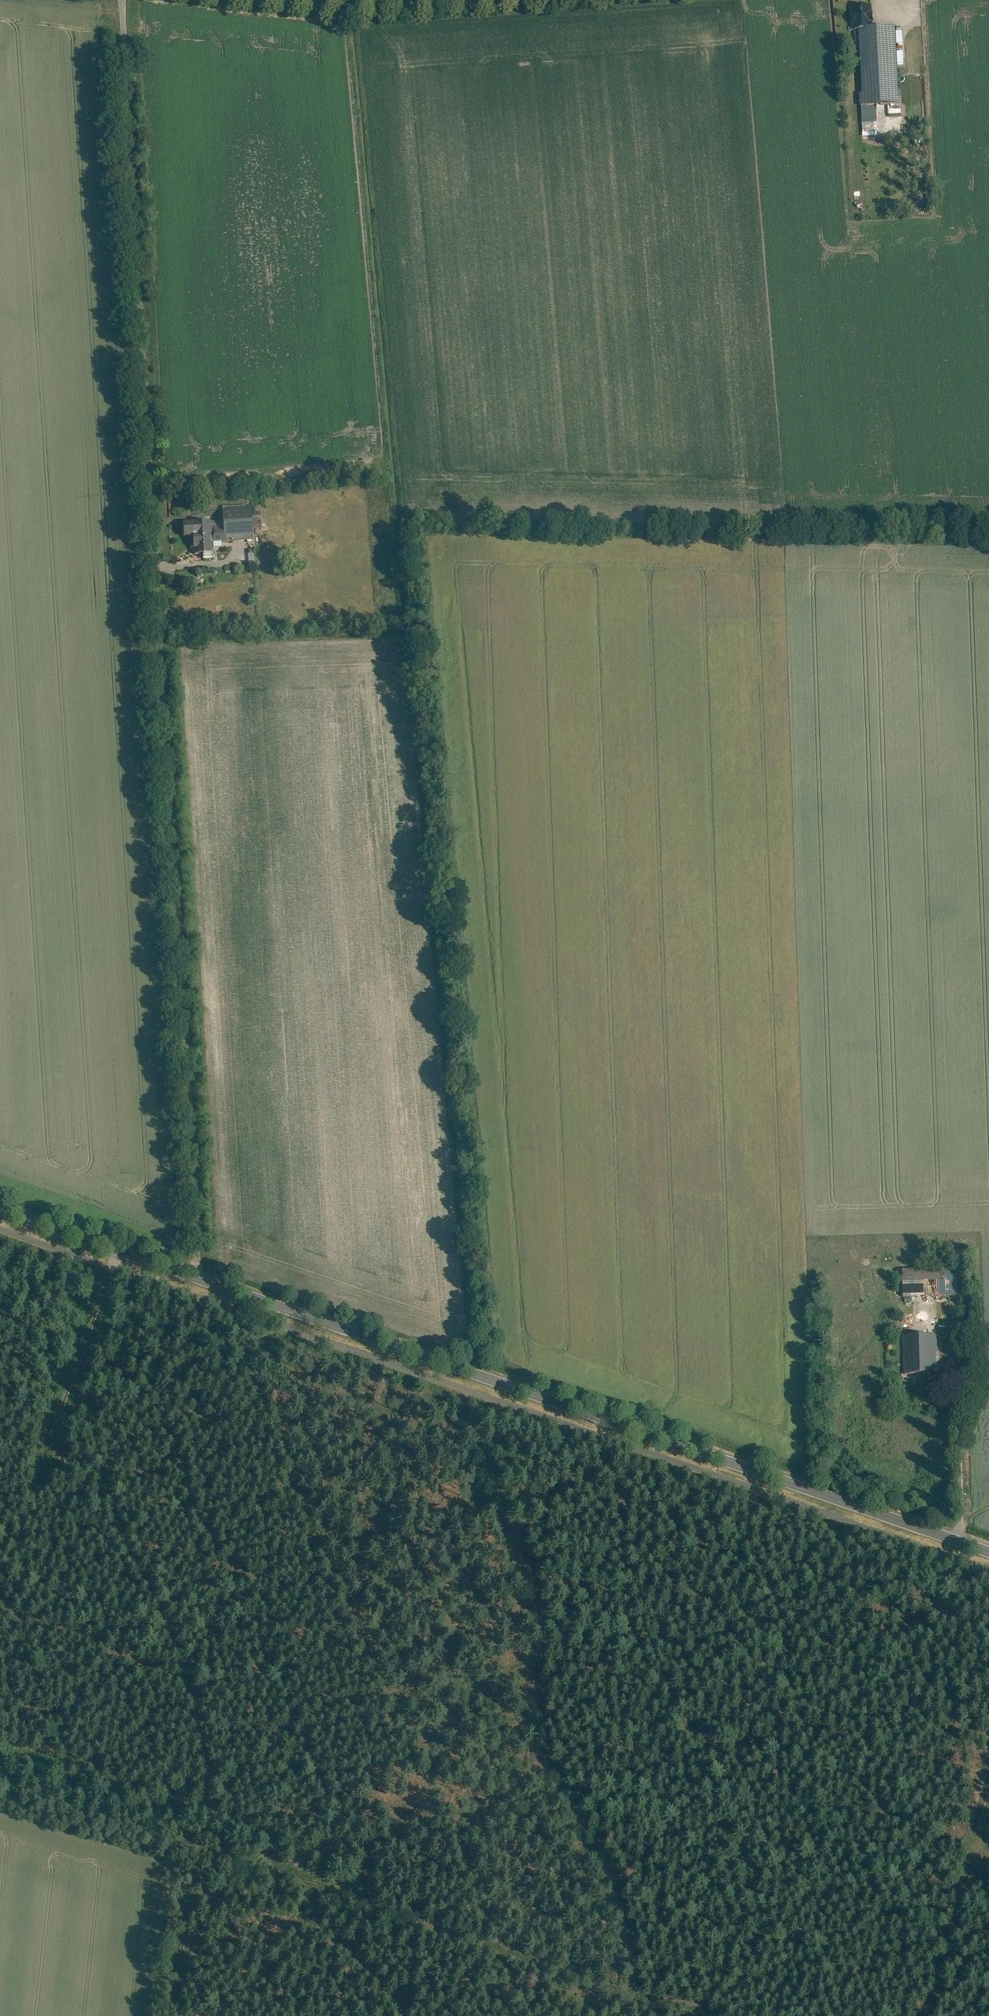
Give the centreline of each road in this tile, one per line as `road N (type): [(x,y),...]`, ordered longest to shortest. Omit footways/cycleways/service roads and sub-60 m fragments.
road 1 (tertiary): [(0,1207),(988,1545)]
road 2 (residential): [(122,0),(156,584)]
road 3 (residential): [(495,0),(378,7),(282,0)]

